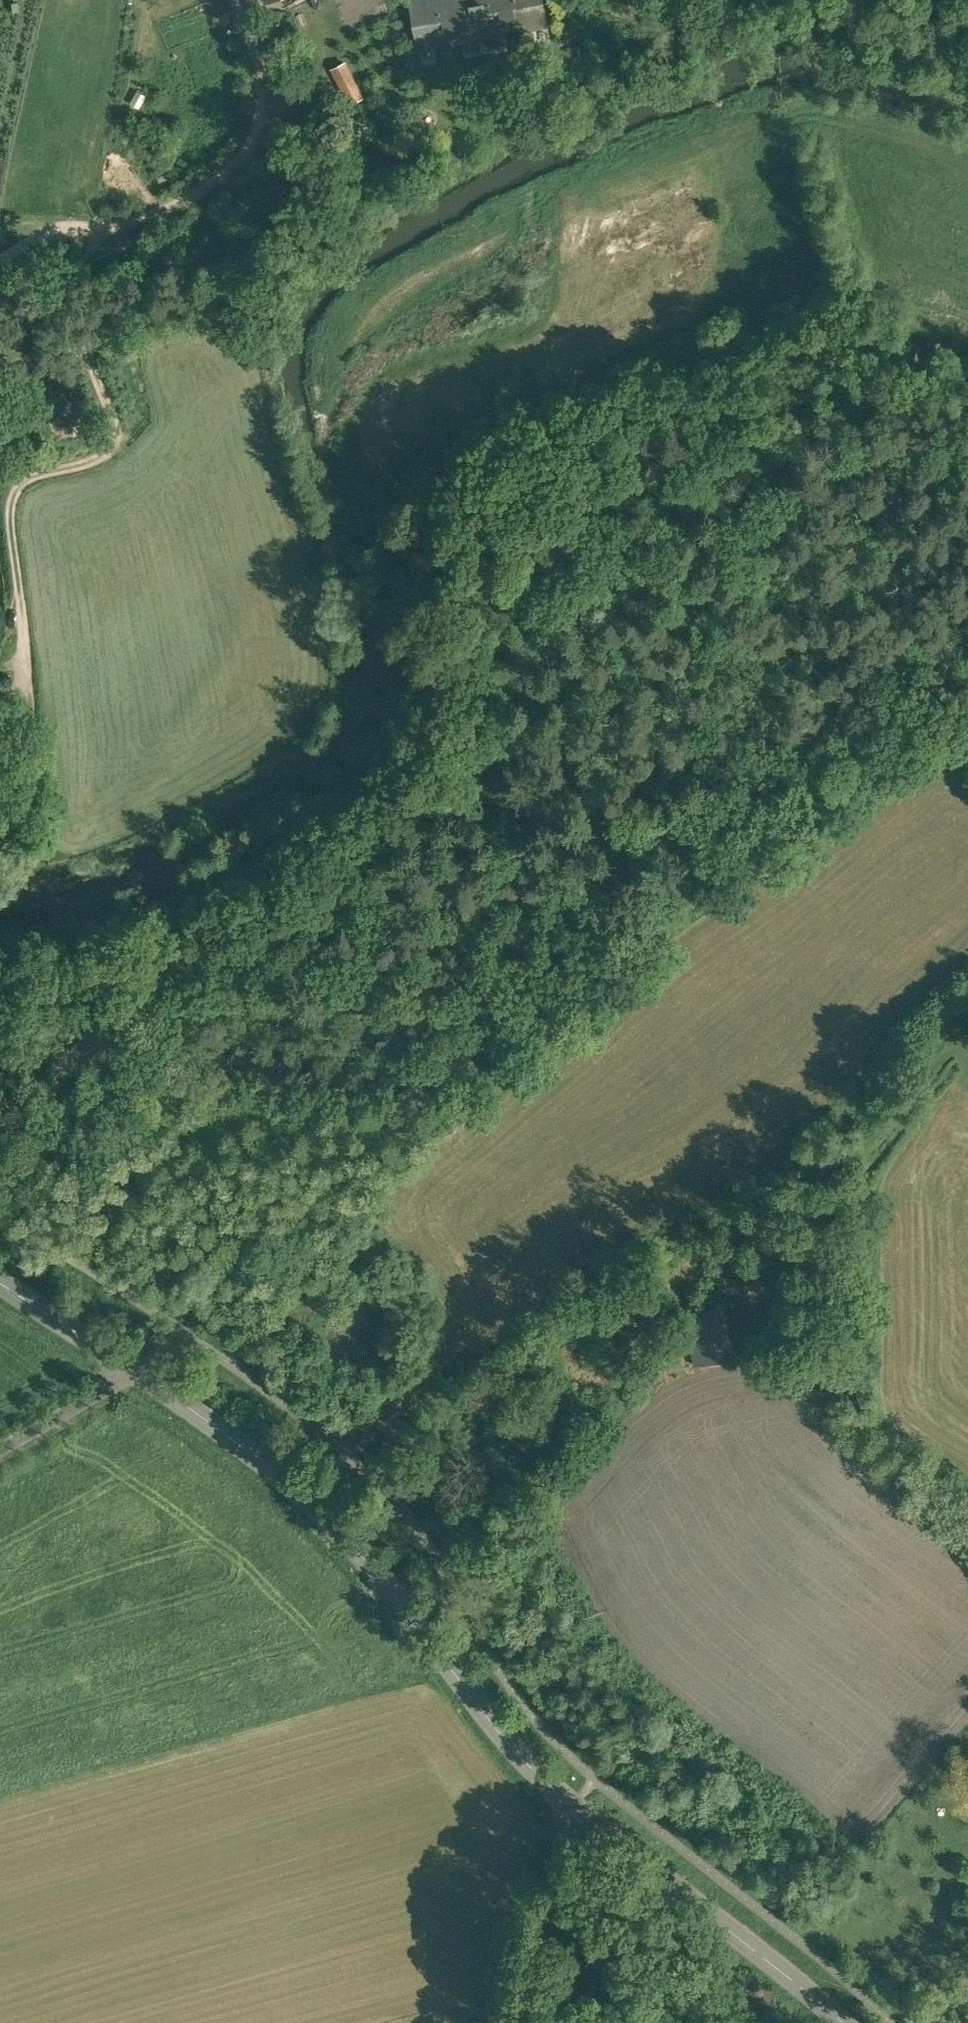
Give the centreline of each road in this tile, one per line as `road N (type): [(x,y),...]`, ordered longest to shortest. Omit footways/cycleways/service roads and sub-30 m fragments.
road 1 (secondary): [(842,2022),(522,1759),(382,1579),(310,1503),(211,1424),(0,1284)]
road 2 (track): [(1,693),(18,628),(9,513),(14,494),(34,473),(119,454),(123,442),(84,331),(79,273),(88,215),(0,254)]
road 3 (track): [(235,0),(262,81),(251,148),(201,188),(88,215)]
road 4 (track): [(524,2022),(562,1826),(573,1806)]

